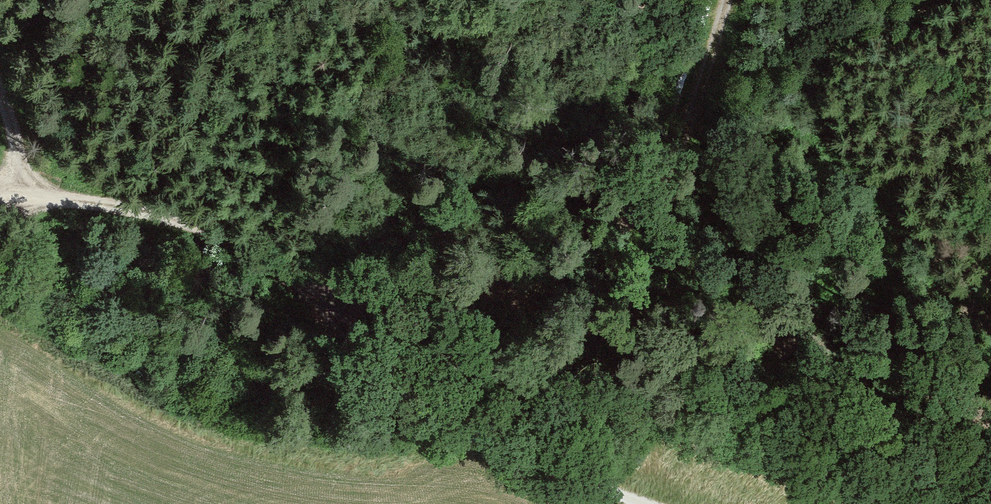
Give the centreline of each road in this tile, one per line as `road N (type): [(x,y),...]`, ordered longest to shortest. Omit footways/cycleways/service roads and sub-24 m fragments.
road 1 (track): [(724,0),(691,134),(653,199),(533,287),(283,272),(191,227),(90,200)]
road 2 (track): [(641,503),(444,424),(283,272)]

